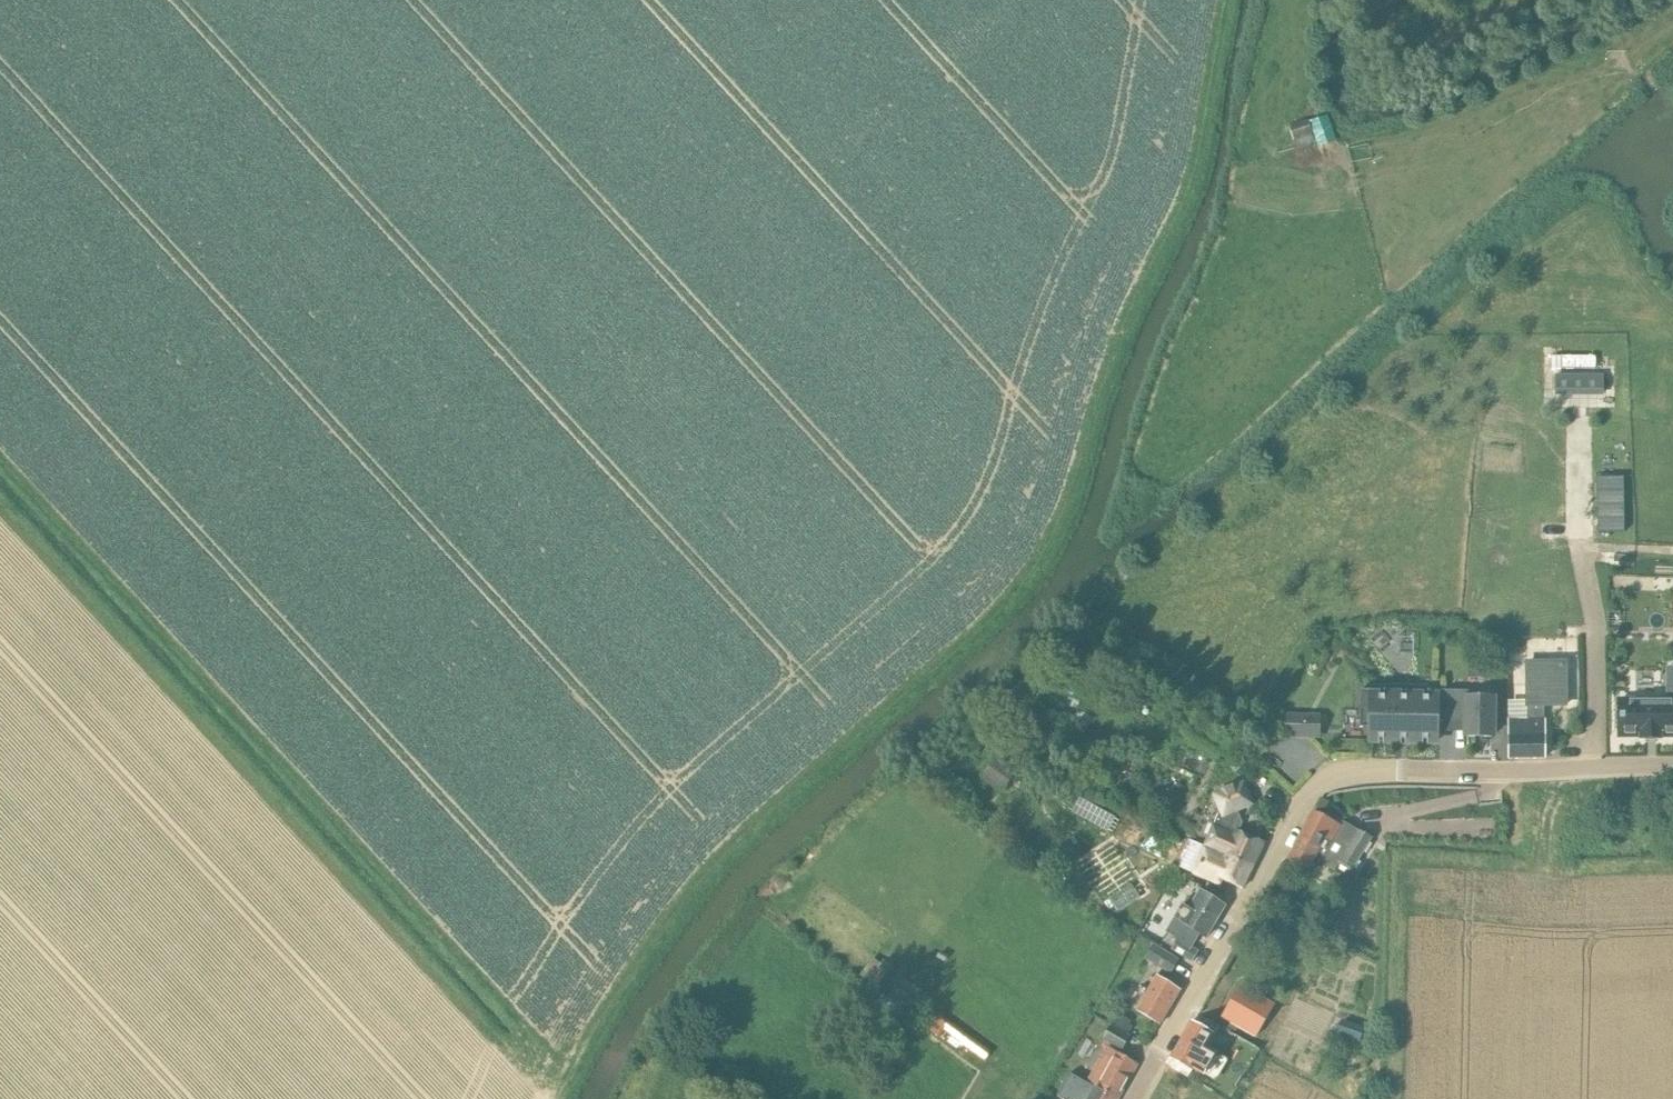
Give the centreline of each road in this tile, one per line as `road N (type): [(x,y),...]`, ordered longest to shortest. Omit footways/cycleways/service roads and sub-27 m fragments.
road 1 (unclassified): [(1135,1098),(1308,793),(1352,775),(1672,769)]

